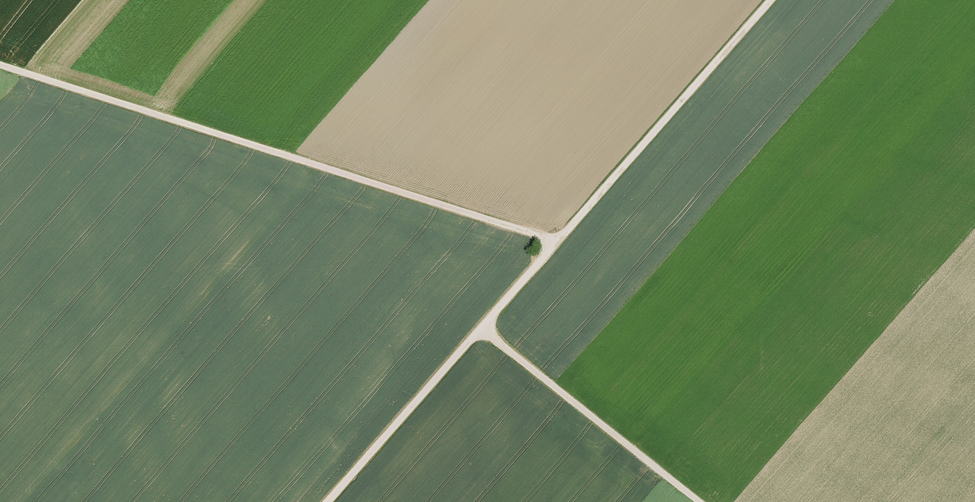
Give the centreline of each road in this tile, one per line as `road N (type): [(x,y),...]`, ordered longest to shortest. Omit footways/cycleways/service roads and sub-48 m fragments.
road 1 (track): [(771,0),(329,501)]
road 2 (track): [(0,65),(559,240)]
road 3 (track): [(481,329),(698,501)]

